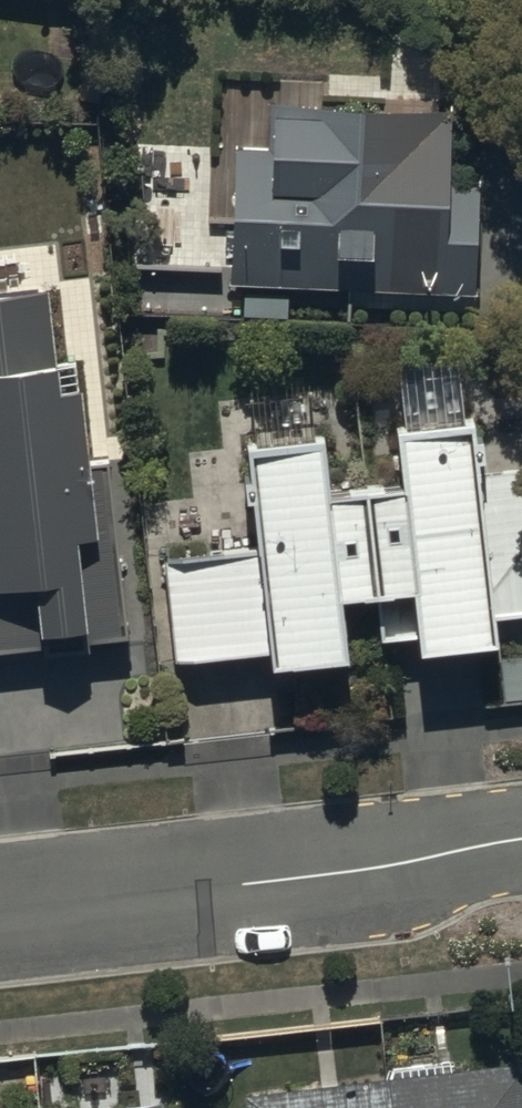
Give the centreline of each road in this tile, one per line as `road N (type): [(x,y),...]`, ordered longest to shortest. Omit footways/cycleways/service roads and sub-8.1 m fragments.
road 1 (residential): [(0,905),(521,840)]

